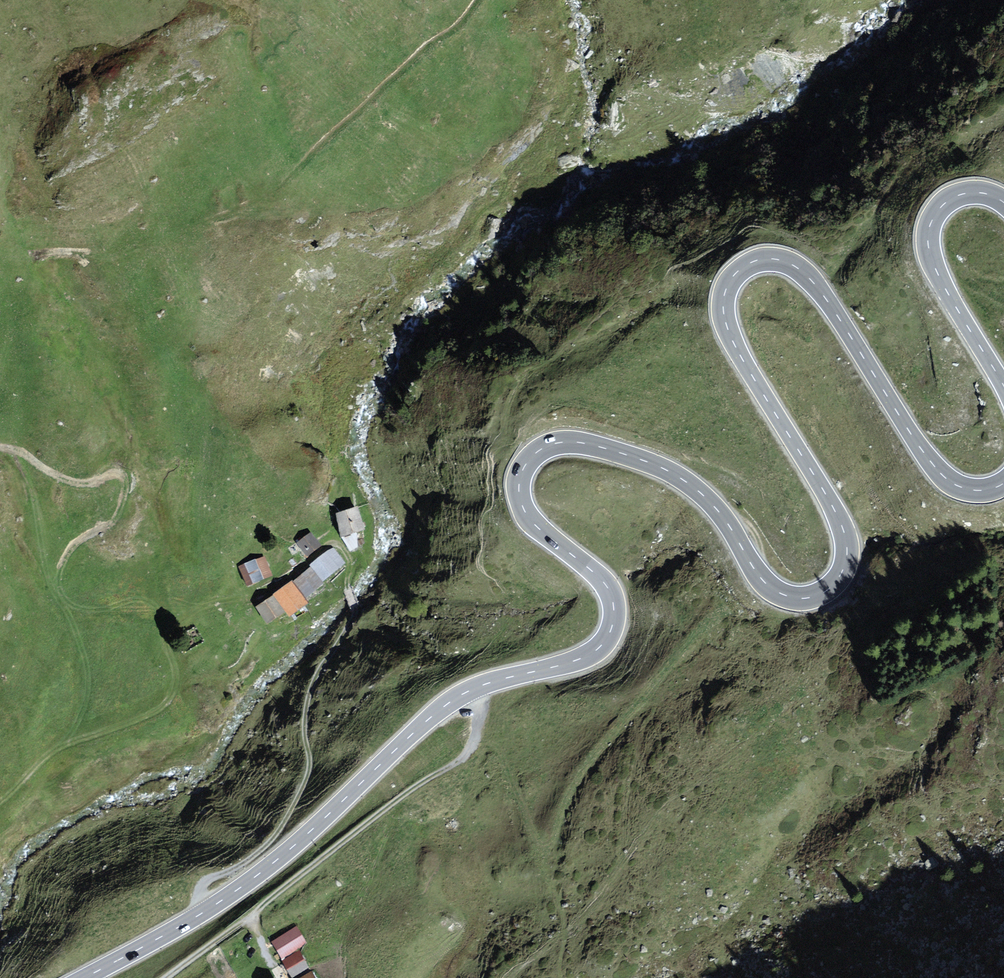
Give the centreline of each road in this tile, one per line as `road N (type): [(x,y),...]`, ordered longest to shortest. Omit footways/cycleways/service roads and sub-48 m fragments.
road 1 (primary): [(1003,484),(987,490),(948,480),(813,281),(781,260),(747,264),(725,290),(725,321),(840,519),(847,550),(834,584),(811,597),(788,597),(768,586),(718,511),(681,478),(584,443),(548,446),(523,468),(521,502),(538,528),(607,587),(614,621),(603,644),(571,662),(468,691),(250,882),(85,977)]
road 2 (track): [(0,808),(51,756),(165,714),(180,694),(166,635),(154,619),(83,619),(62,595),(69,554),(123,514),(124,479),(70,484),(22,453),(0,450)]
road 3 (track): [(0,407),(37,259),(120,253),(254,205),(438,40)]
road 4 (primary): [(1003,202),(981,193),(954,197),(941,206),(927,240),(947,294),(1003,386)]

